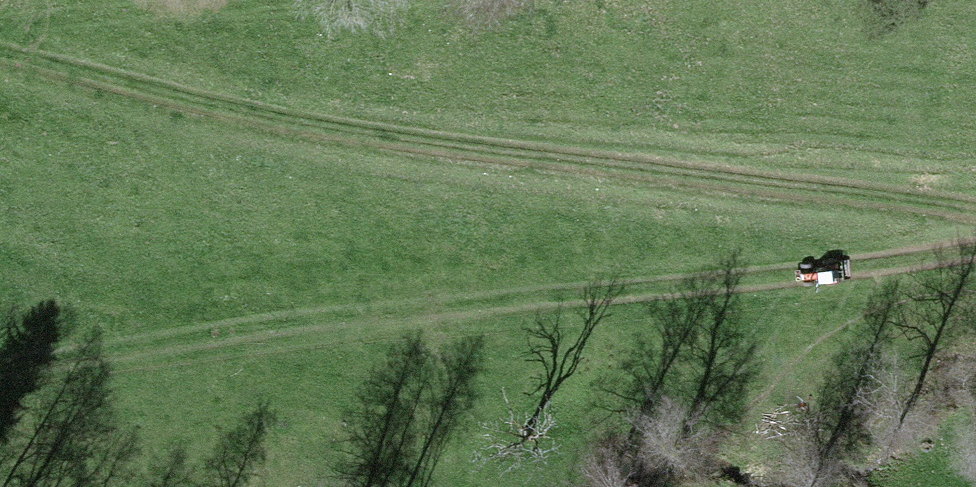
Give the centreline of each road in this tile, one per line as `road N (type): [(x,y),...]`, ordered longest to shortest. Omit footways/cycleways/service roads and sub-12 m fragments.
road 1 (track): [(0,58),(325,122),(713,182),(975,211)]
road 2 (track): [(975,253),(249,350),(0,374)]

